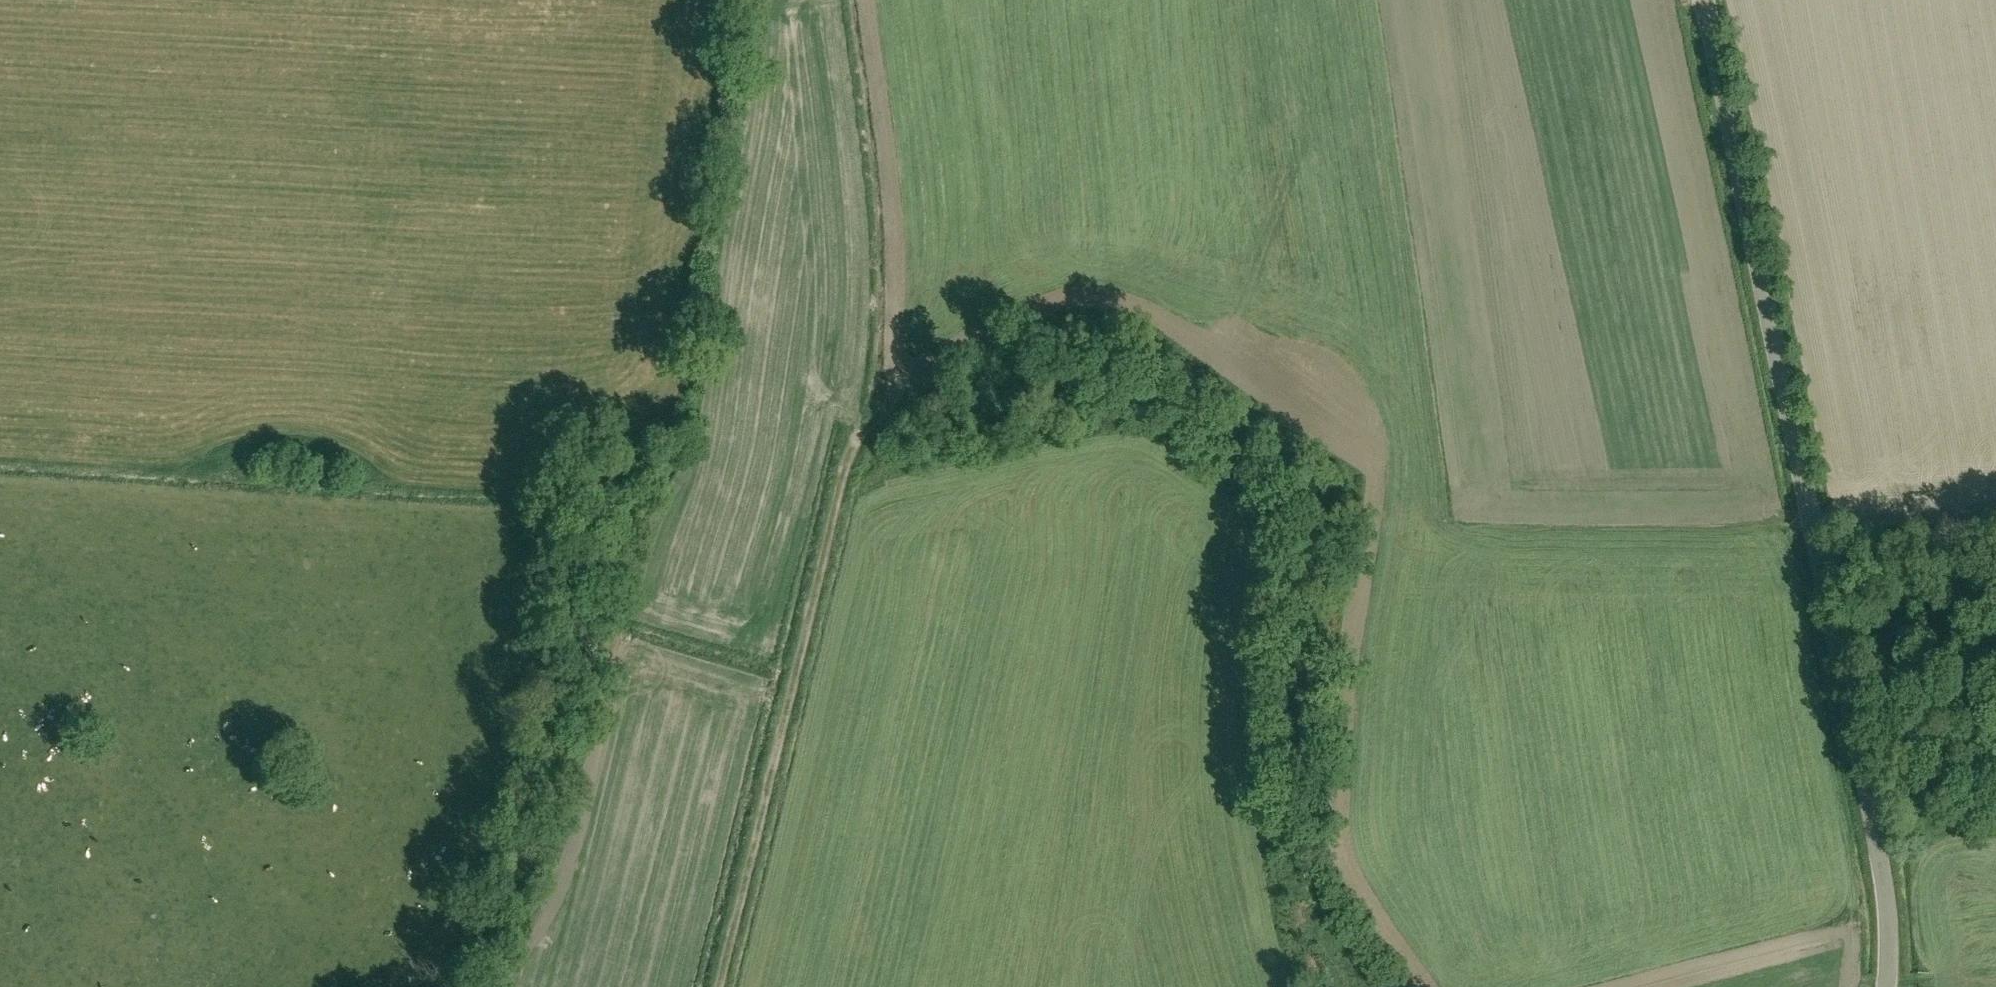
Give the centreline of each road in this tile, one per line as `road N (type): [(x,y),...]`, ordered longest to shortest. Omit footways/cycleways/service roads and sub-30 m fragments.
road 1 (track): [(844,0),(864,199),(862,412),(717,986)]
road 2 (unclassified): [(1885,986),(1867,794),(1702,0)]

